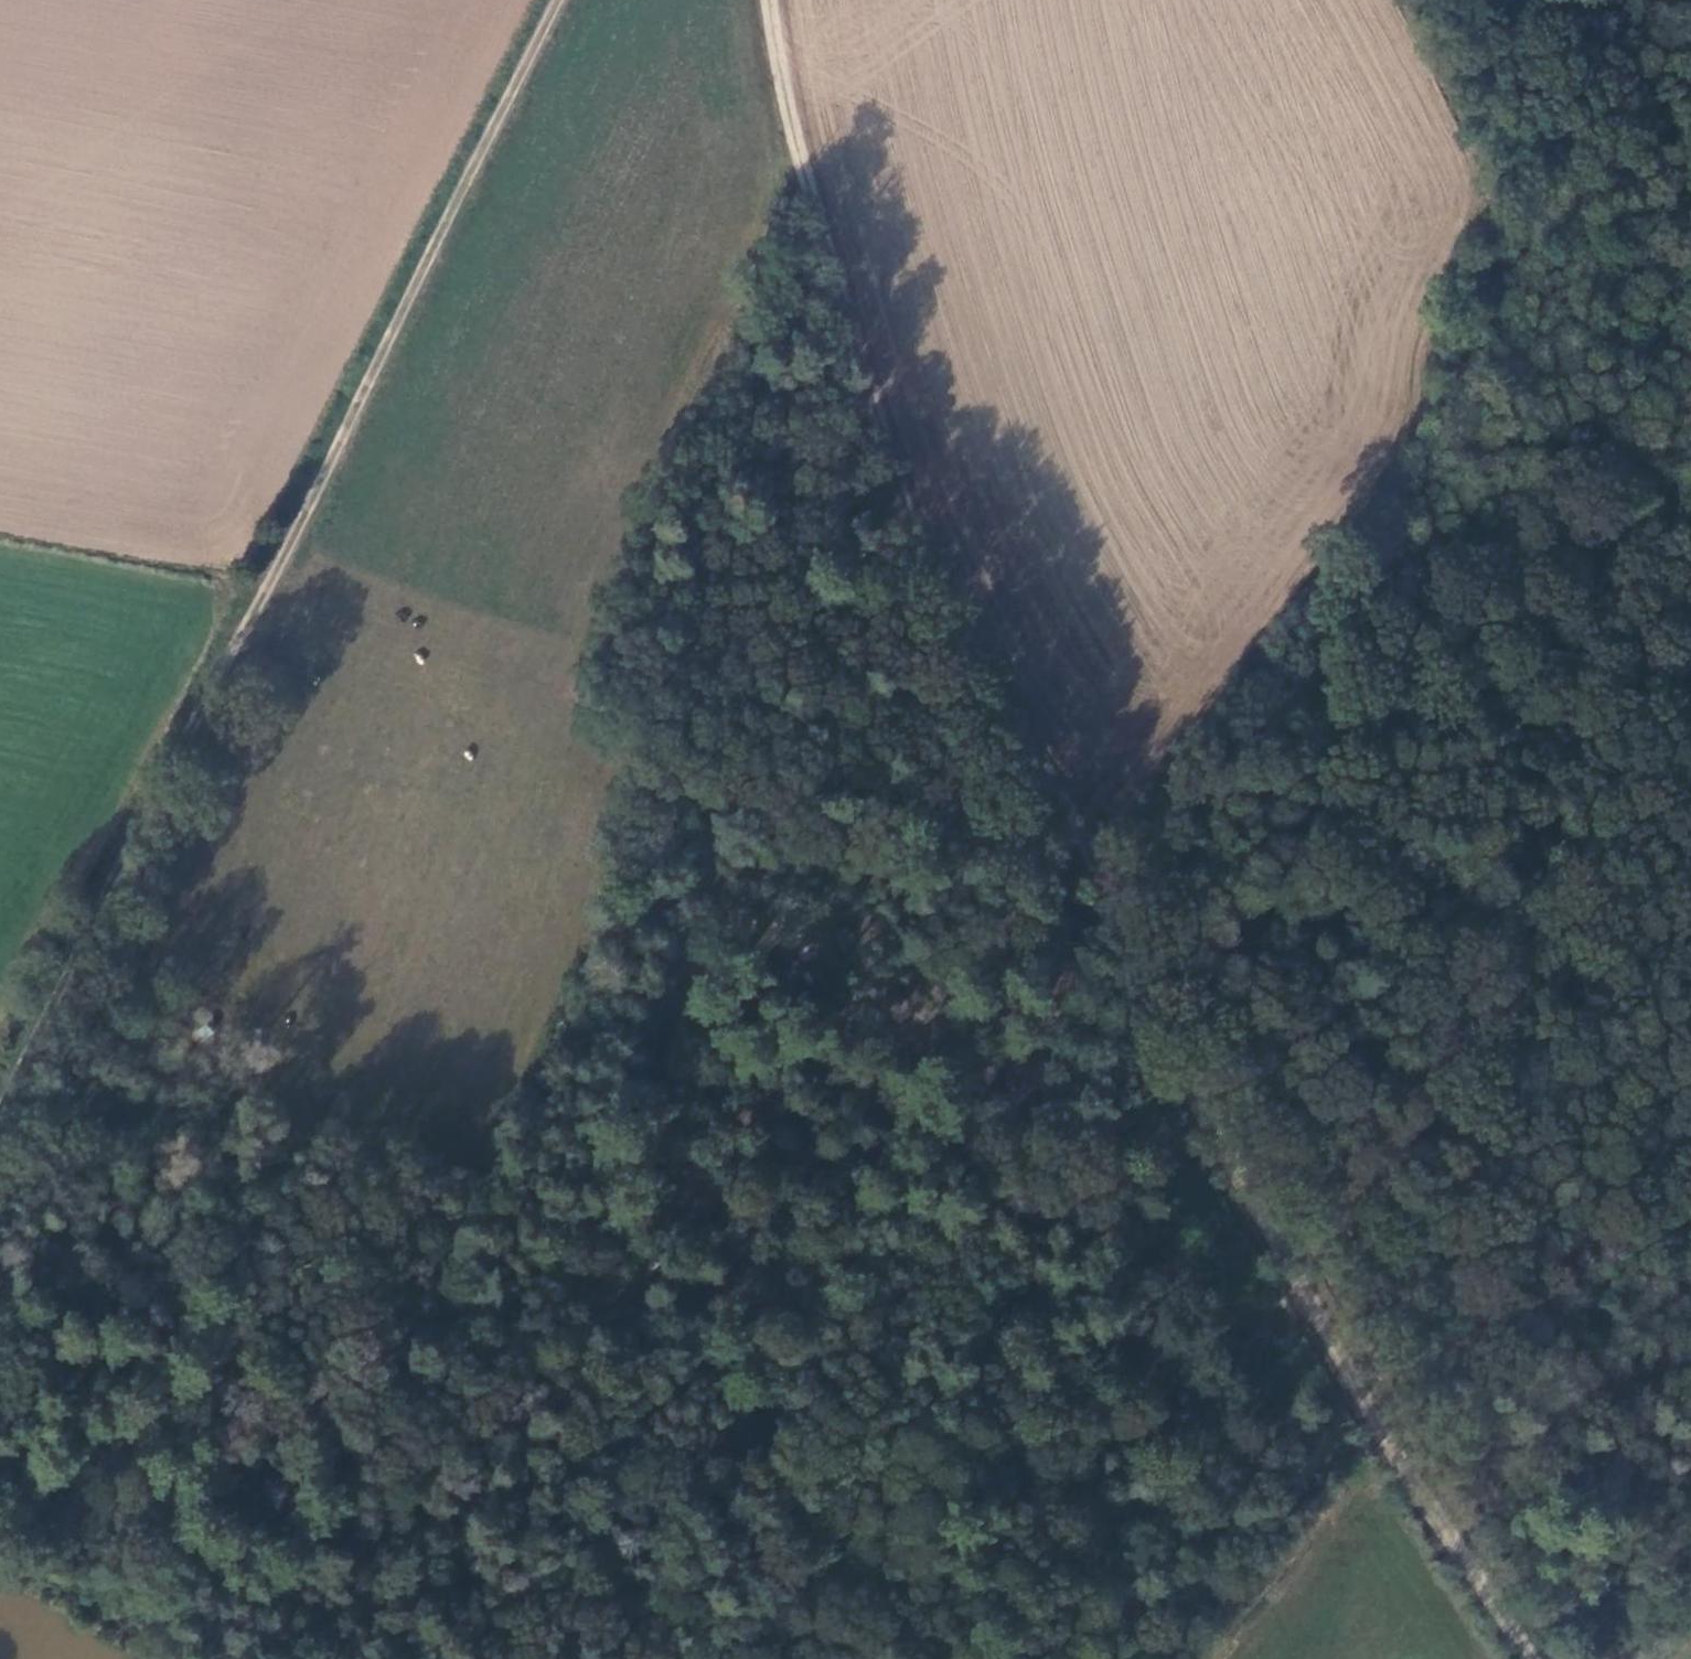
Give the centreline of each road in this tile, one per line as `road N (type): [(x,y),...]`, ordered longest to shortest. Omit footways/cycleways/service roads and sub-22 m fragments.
road 1 (track): [(1540,1658),(1105,1000),(922,501),(793,0)]
road 2 (track): [(569,0),(0,1114)]

